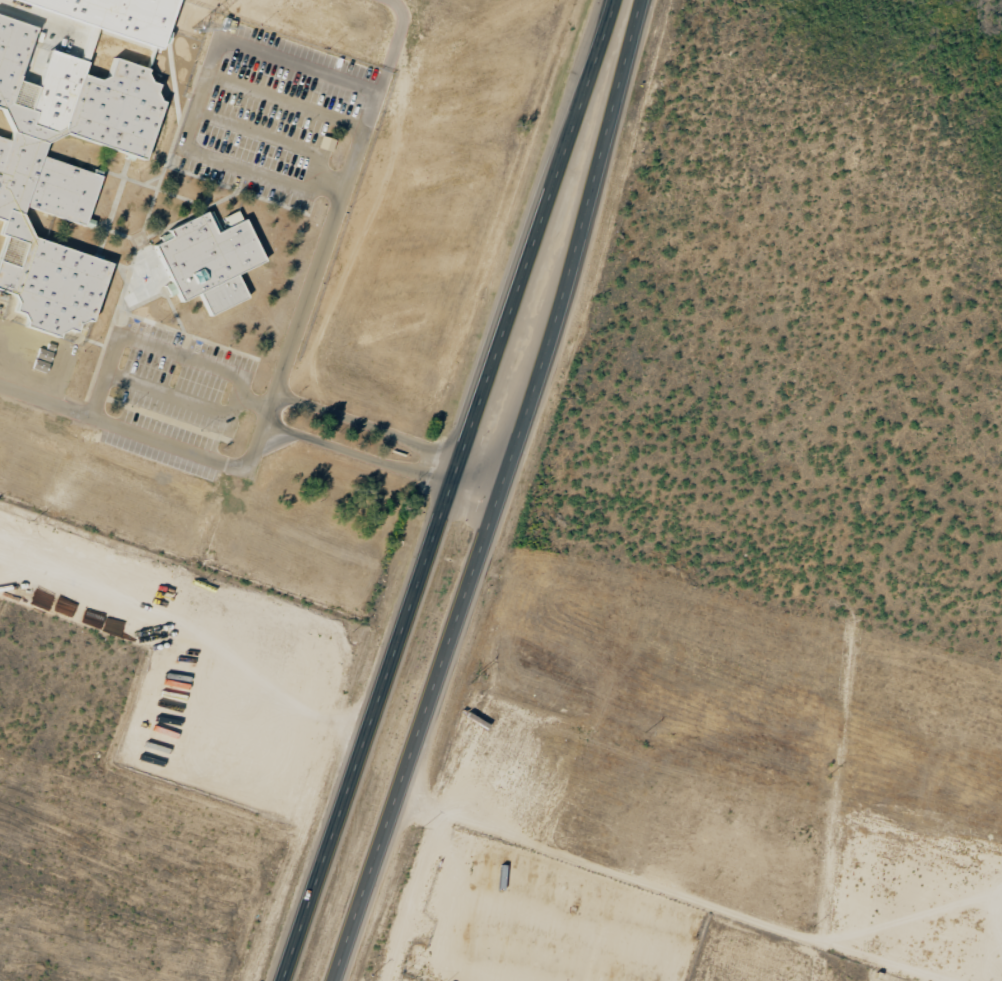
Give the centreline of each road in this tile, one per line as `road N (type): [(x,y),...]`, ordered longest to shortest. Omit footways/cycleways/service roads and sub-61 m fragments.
road 1 (primary): [(622,0),(613,6),(284,980)]
road 2 (primary): [(330,980),(530,391),(637,11),(632,0)]
road 3 (track): [(393,794),(955,980)]
road 4 (track): [(813,937),(1001,892)]

